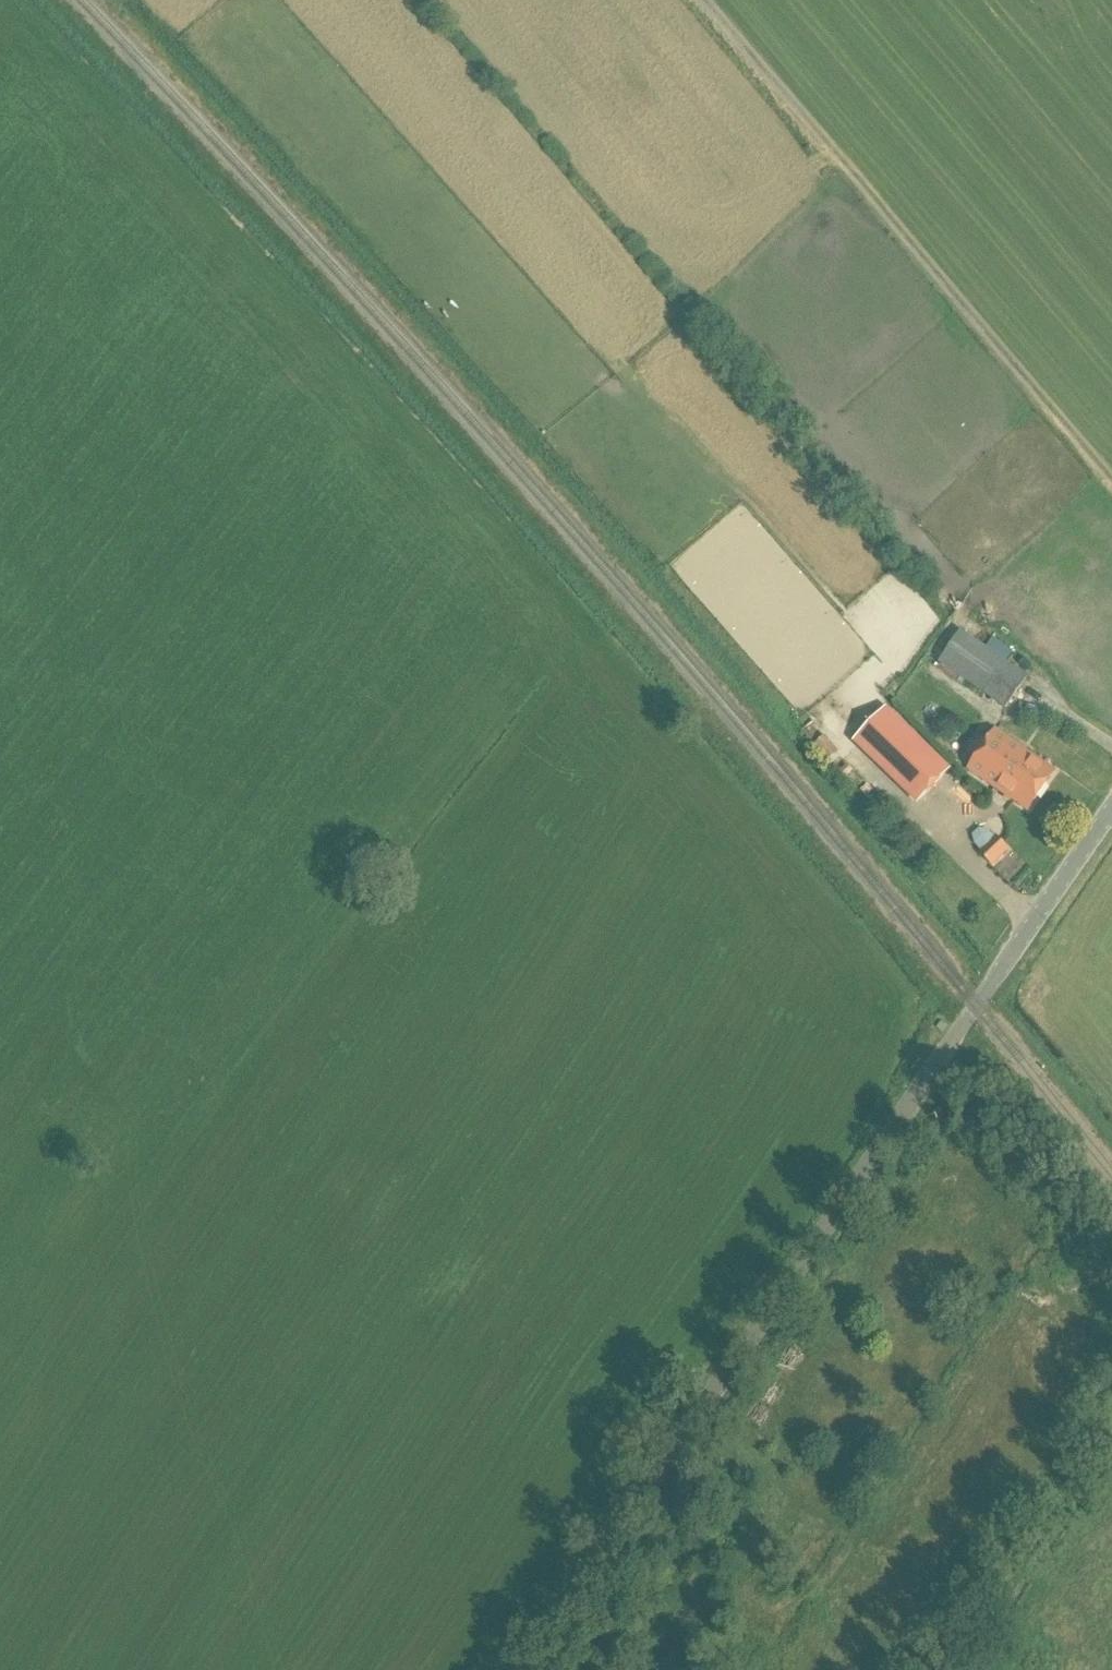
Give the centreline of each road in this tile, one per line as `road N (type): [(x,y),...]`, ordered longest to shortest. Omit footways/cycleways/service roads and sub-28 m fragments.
road 1 (unclassified): [(521,1669),(1111,810)]

